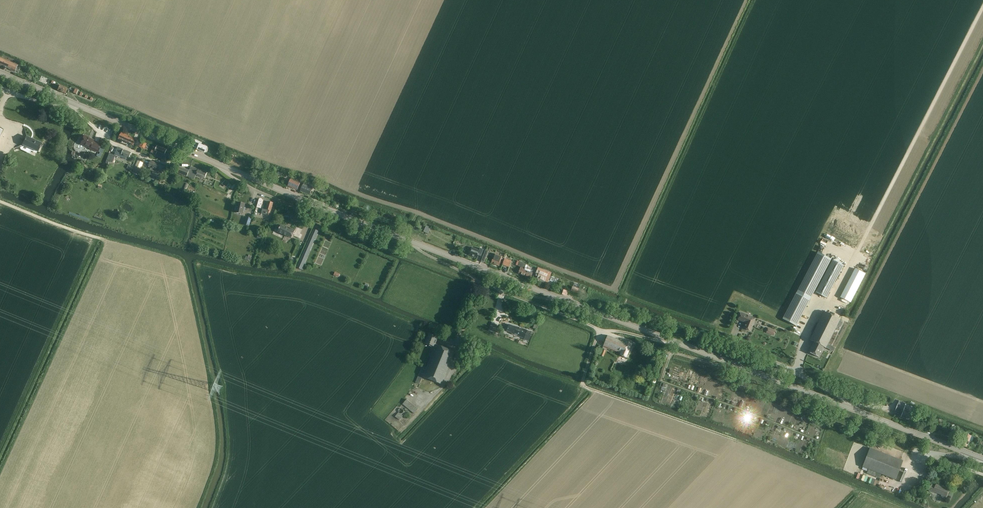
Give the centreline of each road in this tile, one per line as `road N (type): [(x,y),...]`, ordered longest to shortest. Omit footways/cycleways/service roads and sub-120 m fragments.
road 1 (tertiary): [(982,459),(184,150)]
road 2 (track): [(905,507),(584,386),(595,342)]
road 3 (track): [(861,243),(982,6)]
road 4 (track): [(307,212),(459,277)]
road 5 (residential): [(74,103),(120,146),(168,163),(184,150)]

